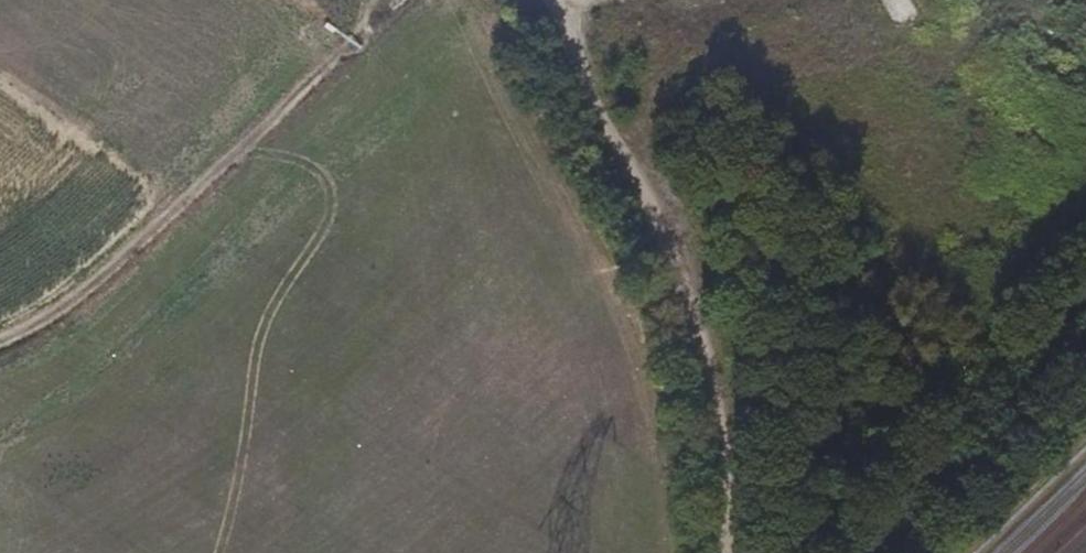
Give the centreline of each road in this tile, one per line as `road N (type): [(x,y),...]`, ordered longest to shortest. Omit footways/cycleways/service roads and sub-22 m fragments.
road 1 (track): [(549,0),(685,288),(710,362),(729,473),(725,552)]
road 2 (track): [(386,0),(90,292),(0,339)]

